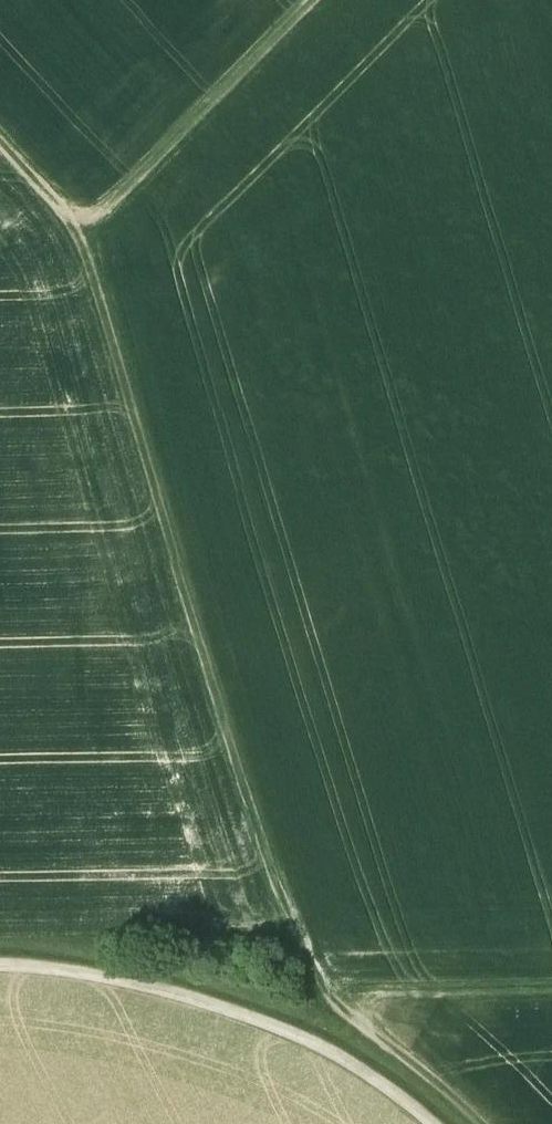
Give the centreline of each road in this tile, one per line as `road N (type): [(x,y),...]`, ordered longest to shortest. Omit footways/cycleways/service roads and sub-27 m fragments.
road 1 (track): [(476,1123),(331,1012),(78,236),(0,143)]
road 2 (track): [(0,984),(97,991),(271,1040),(338,1069),(423,1123)]
road 3 (track): [(78,236),(315,0)]
road 4 (track): [(331,1012),(551,1006)]

